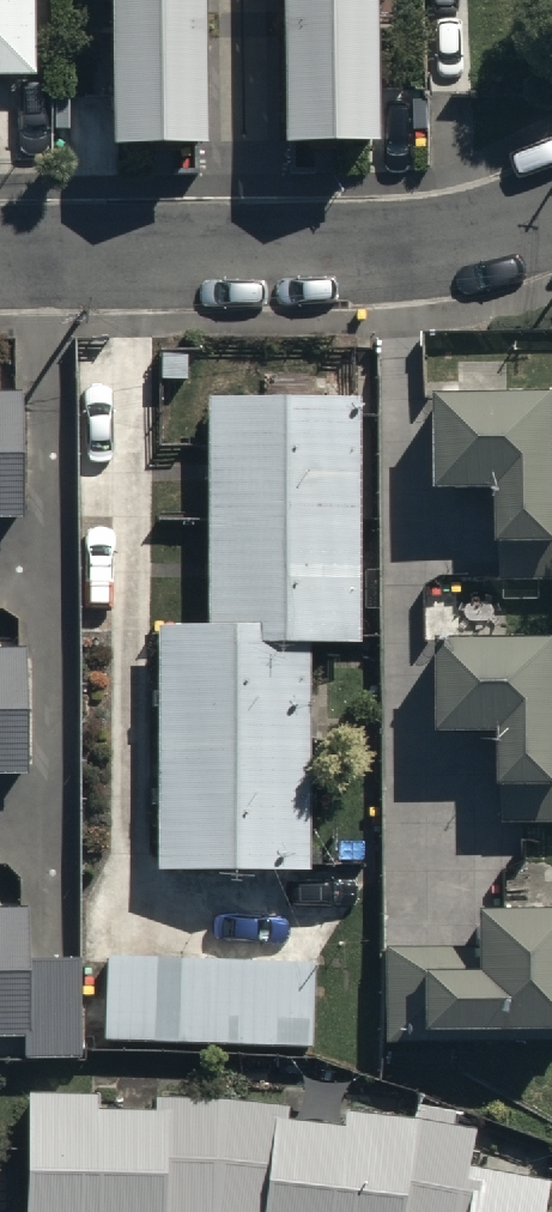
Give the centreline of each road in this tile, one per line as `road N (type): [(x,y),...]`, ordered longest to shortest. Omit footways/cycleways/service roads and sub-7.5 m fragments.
road 1 (residential): [(0,270),(397,258),(551,217)]

